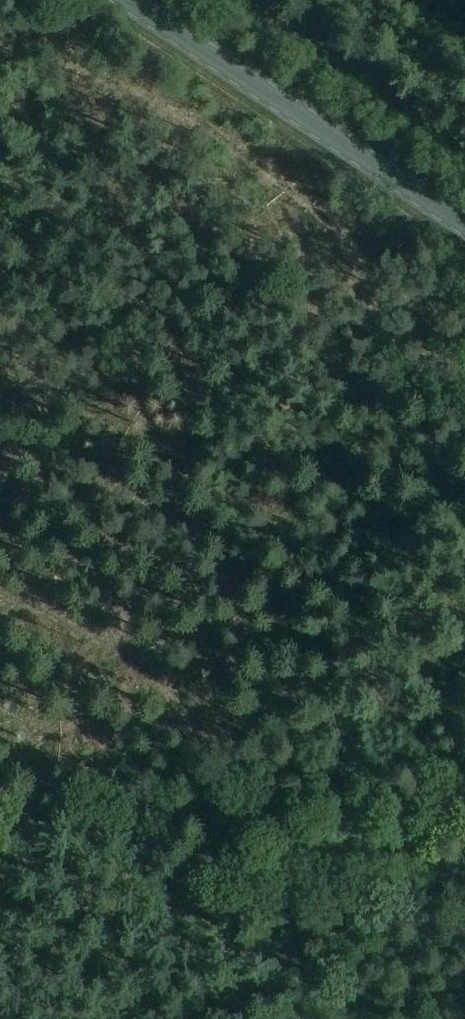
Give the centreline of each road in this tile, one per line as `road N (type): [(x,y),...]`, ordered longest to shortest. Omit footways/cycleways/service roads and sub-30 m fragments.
road 1 (secondary): [(464,224),(130,0)]
road 2 (track): [(270,1018),(464,725)]

